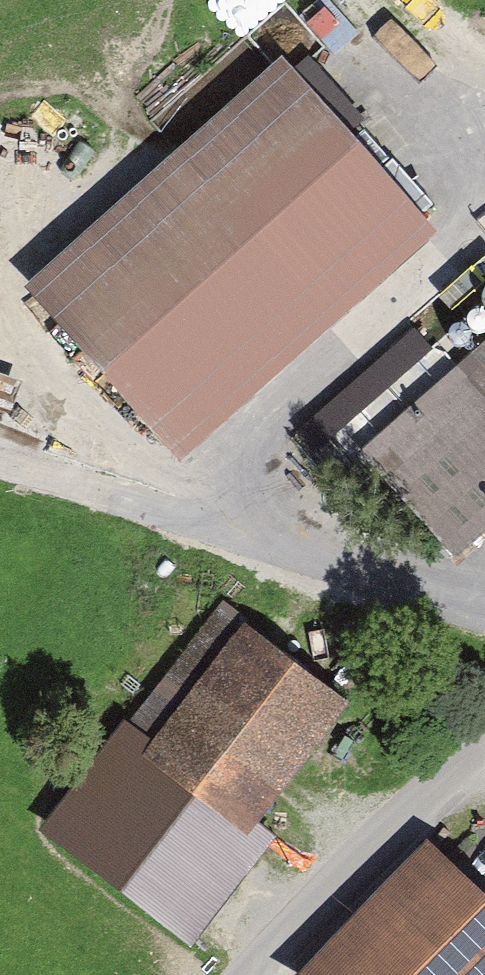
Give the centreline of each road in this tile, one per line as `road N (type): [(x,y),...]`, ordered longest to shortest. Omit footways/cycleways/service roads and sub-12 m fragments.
road 1 (track): [(484,615),(0,457)]
road 2 (track): [(484,230),(186,516)]
road 3 (unclassified): [(484,740),(249,974)]

